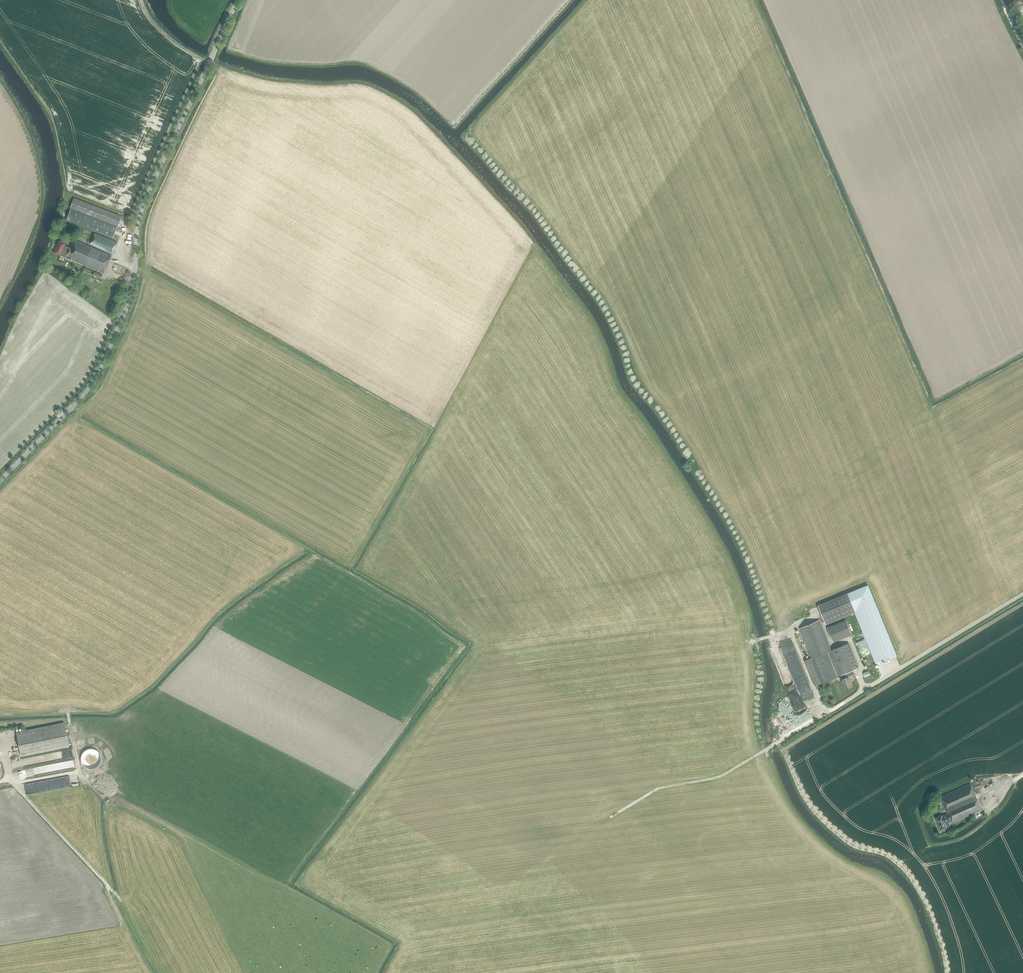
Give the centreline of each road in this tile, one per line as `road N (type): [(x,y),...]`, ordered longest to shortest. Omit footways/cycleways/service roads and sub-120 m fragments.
road 1 (tertiary): [(0,482),(98,375),(131,298),(144,205),(210,64)]
road 2 (track): [(611,818),(658,788),(726,773),(827,713)]
road 3 (track): [(162,972),(119,898),(19,789)]

